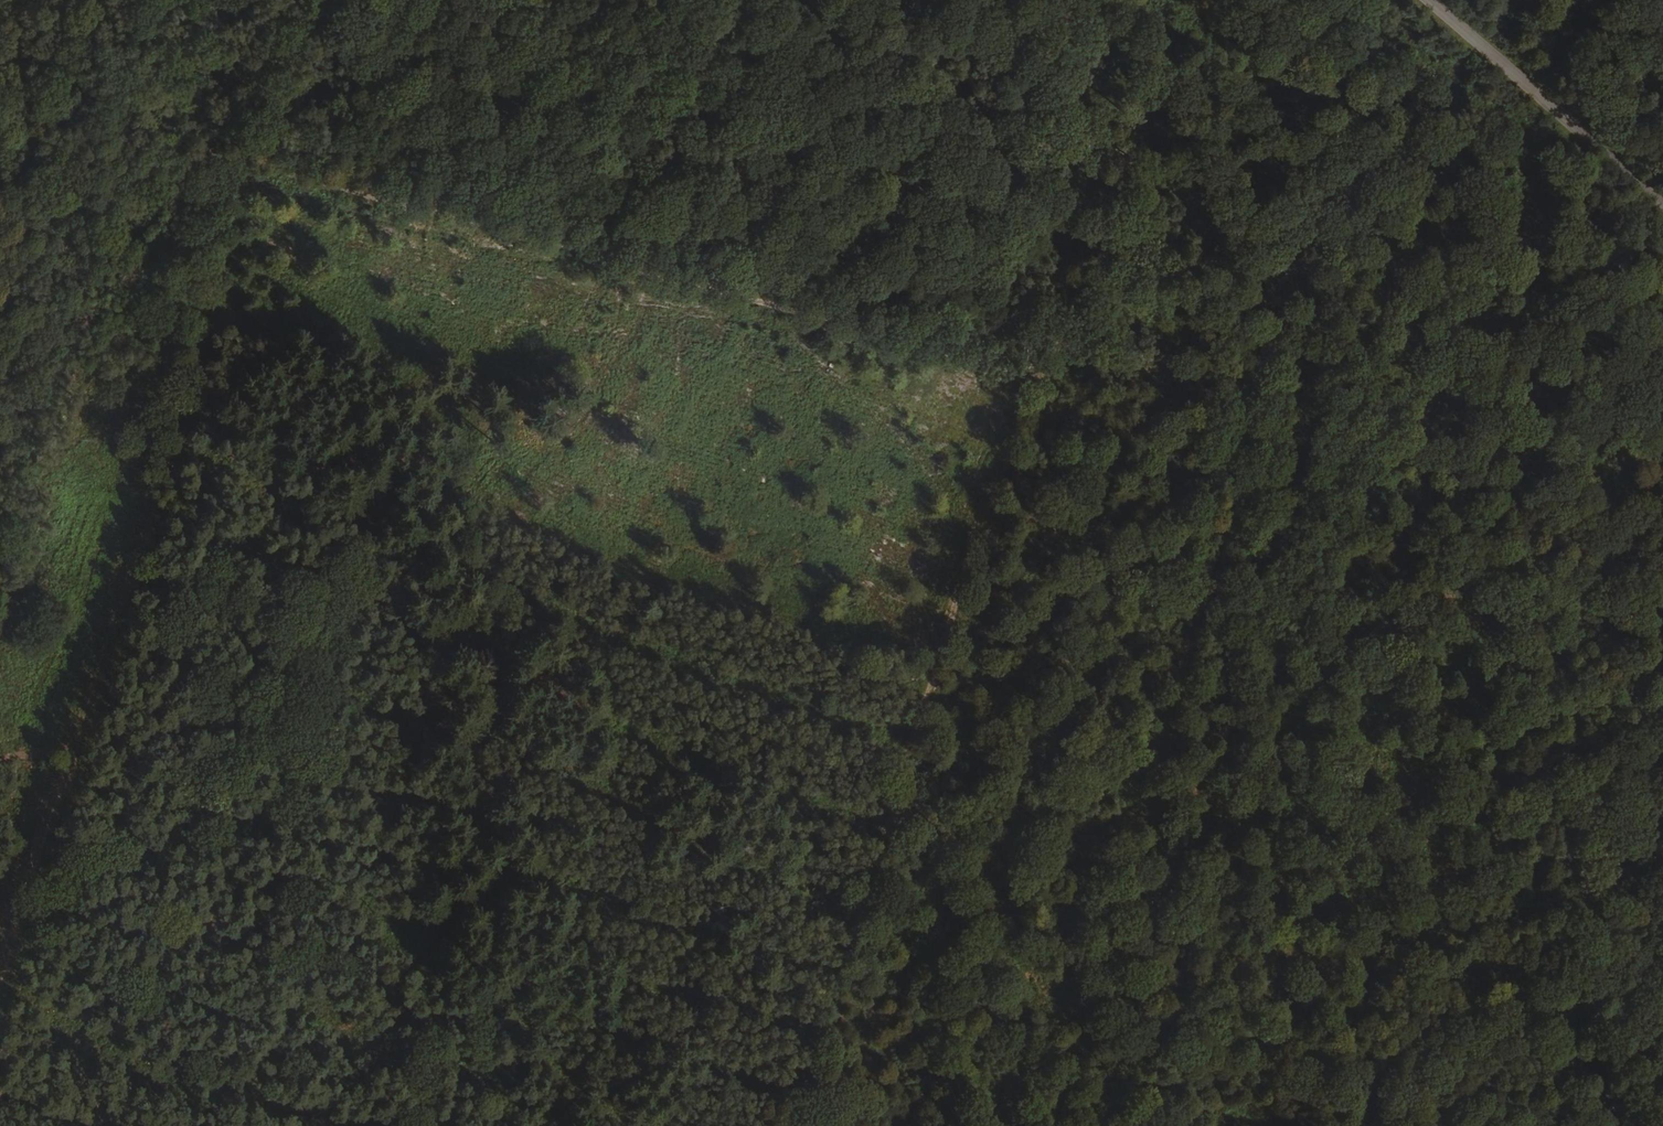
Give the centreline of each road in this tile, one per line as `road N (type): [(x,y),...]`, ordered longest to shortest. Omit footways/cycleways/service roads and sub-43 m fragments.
road 1 (track): [(1145,0),(769,1125)]
road 2 (unclassified): [(1662,209),(1428,0)]

